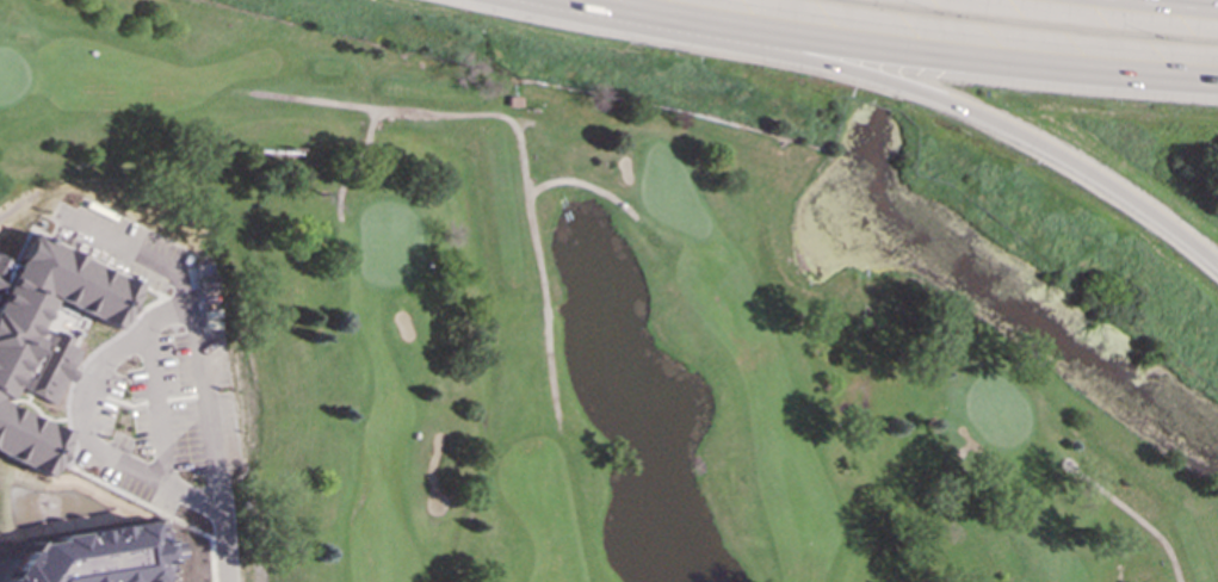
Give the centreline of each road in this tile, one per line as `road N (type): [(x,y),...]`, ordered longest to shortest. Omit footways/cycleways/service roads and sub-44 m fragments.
road 1 (motorway): [(489,0),(810,62),(935,100),(1118,191),(1217,266)]
road 2 (motorway): [(591,0),(775,33),(1217,81)]

